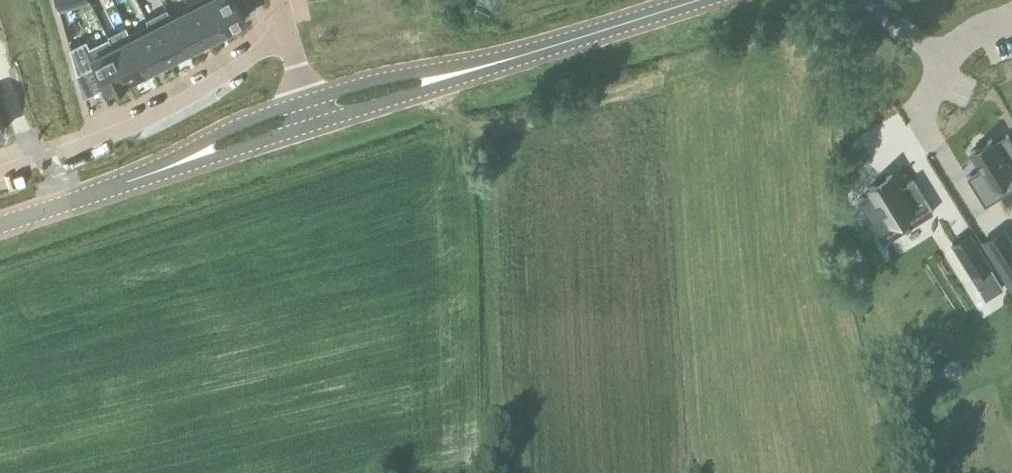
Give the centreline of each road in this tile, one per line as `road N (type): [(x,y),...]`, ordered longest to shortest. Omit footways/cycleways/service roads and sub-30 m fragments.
road 1 (residential): [(286,33),(173,109),(0,174)]
road 2 (unclassified): [(697,0),(470,73)]
road 3 (unclassified): [(0,225),(177,167)]
road 4 (unclassified): [(307,127),(470,73)]
road 5 (unclassified): [(470,73),(409,74),(302,102)]
road 6 (unclassified): [(302,102),(227,130),(177,167)]
road 7 (unclassified): [(177,167),(307,127)]

